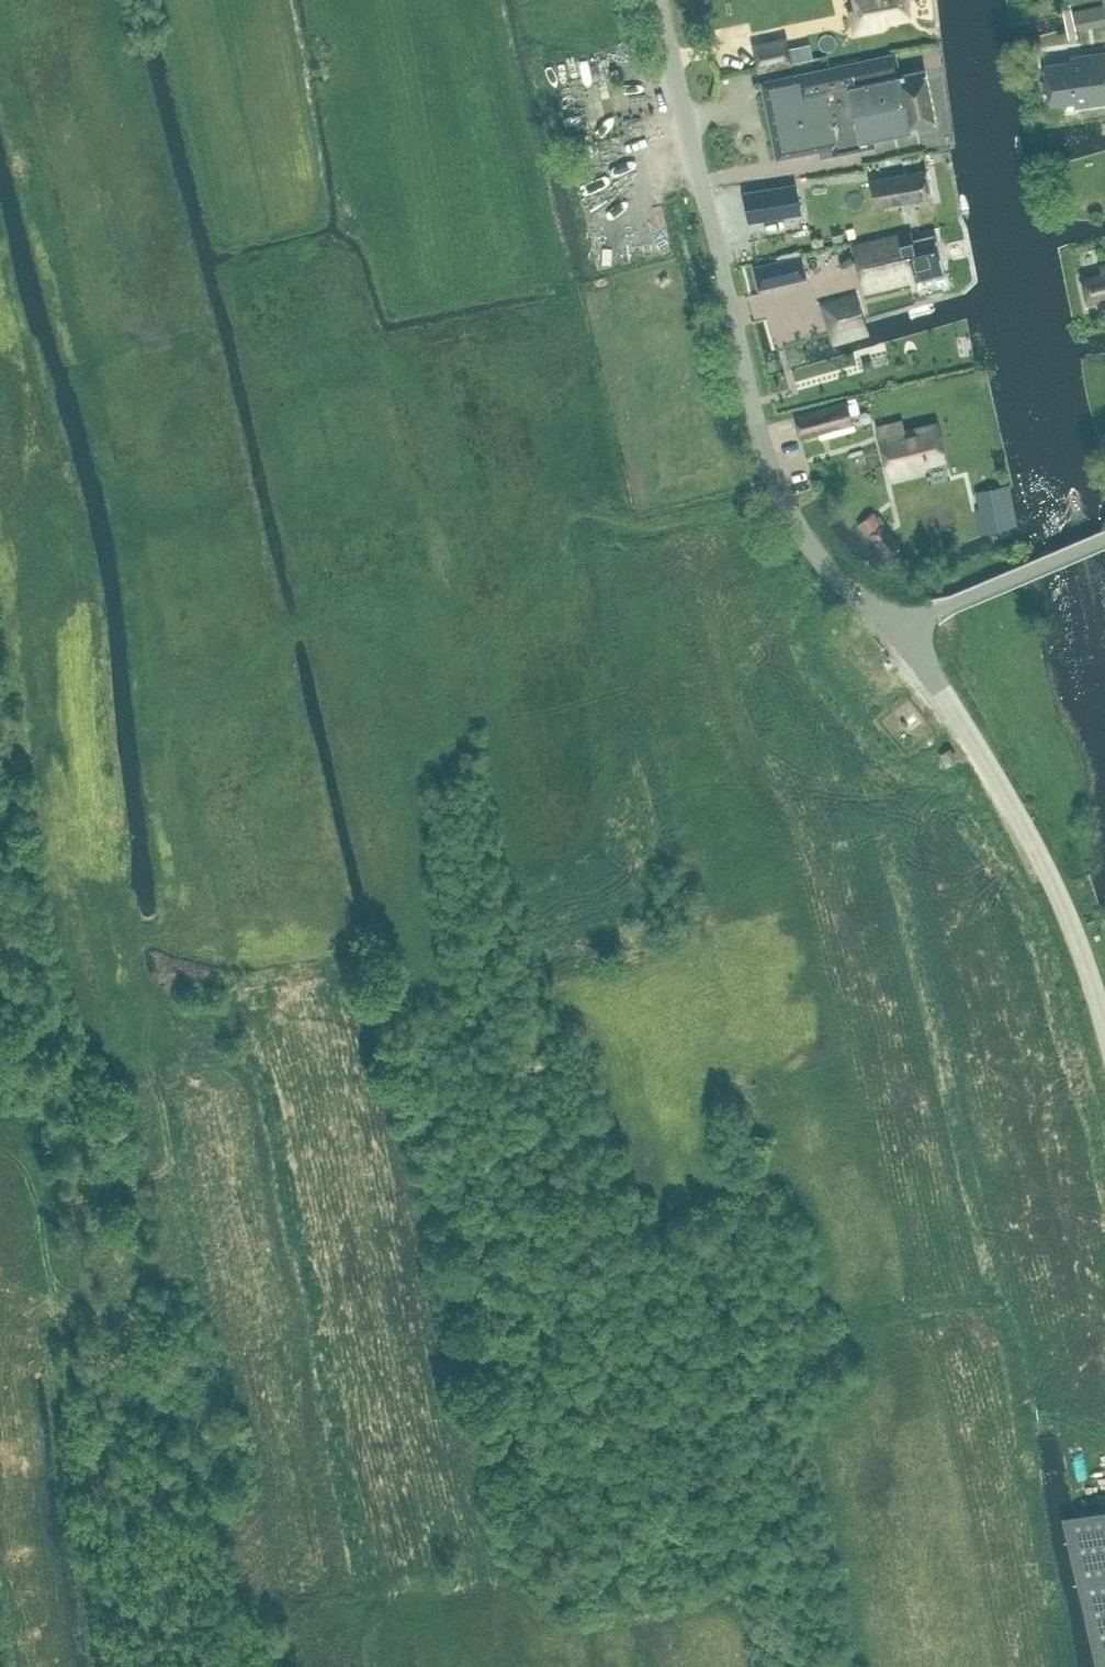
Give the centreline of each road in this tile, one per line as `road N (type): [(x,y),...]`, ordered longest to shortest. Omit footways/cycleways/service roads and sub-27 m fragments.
road 1 (unclassified): [(901,625),(824,564),(776,486),(758,437),(658,0)]
road 2 (tertiary): [(1104,1029),(1071,926),(1032,841),(901,625)]
road 3 (tertiary): [(901,625),(1104,537)]

